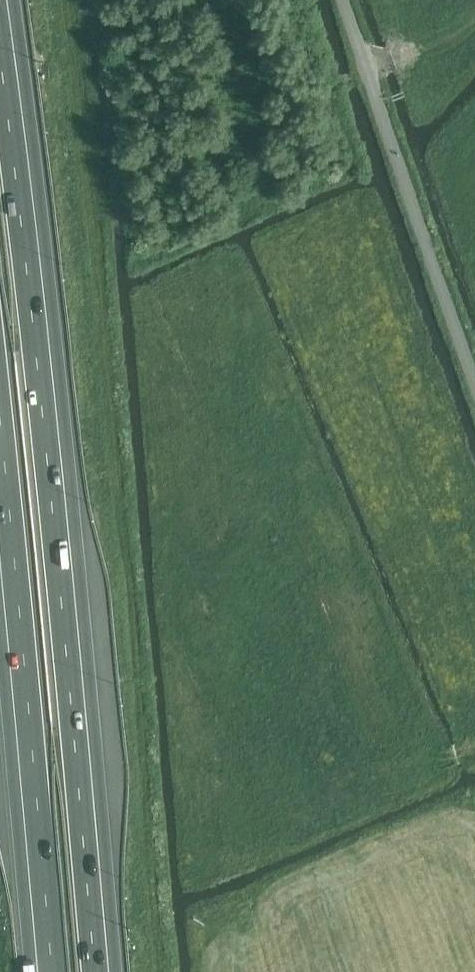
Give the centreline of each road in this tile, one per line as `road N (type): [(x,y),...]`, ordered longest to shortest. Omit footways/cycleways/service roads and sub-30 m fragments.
road 1 (motorway): [(103,971),(40,318),(0,7)]
road 2 (motorway): [(0,506),(45,971)]
road 3 (unclassified): [(474,382),(343,0)]

